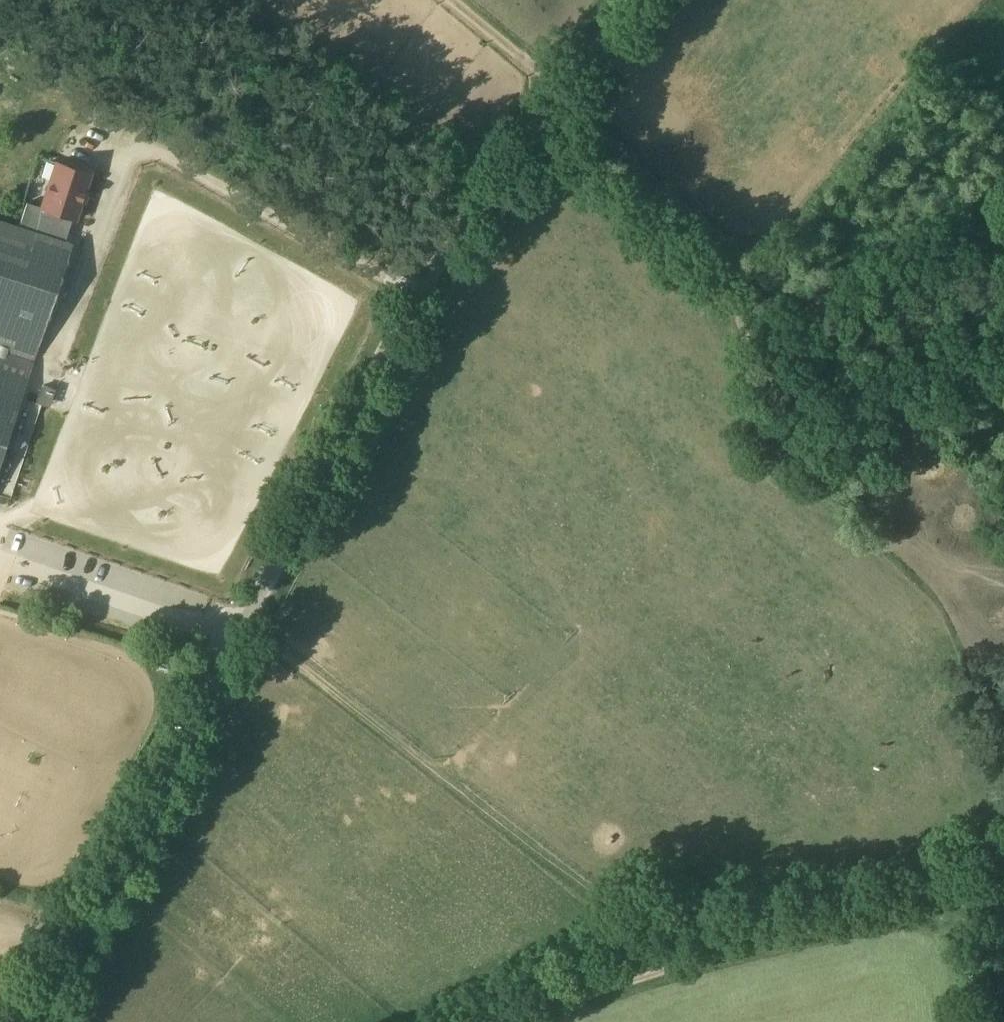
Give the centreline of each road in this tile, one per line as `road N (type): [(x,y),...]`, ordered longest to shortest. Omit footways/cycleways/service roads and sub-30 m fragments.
road 1 (unclassified): [(16,1021),(124,863),(414,295),(630,0)]
road 2 (track): [(518,1021),(640,974),(1003,898)]

